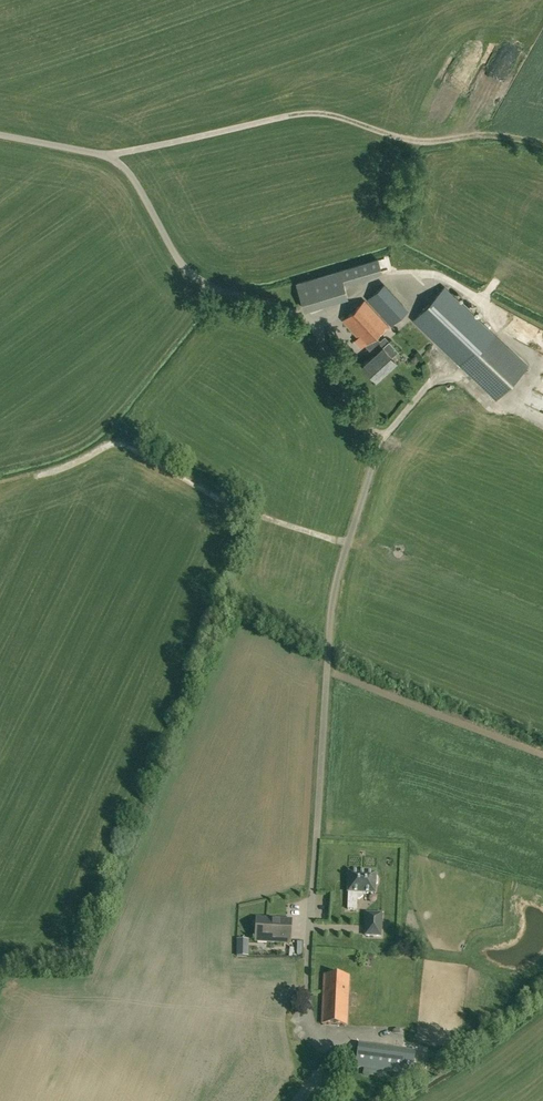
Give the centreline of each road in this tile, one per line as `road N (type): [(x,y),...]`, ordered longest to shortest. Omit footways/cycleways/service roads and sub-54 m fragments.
road 1 (unclassified): [(311,893),(330,589),(372,450),(370,421),(305,326),(200,283),(113,156)]
road 2 (unclassified): [(113,156),(285,121)]

